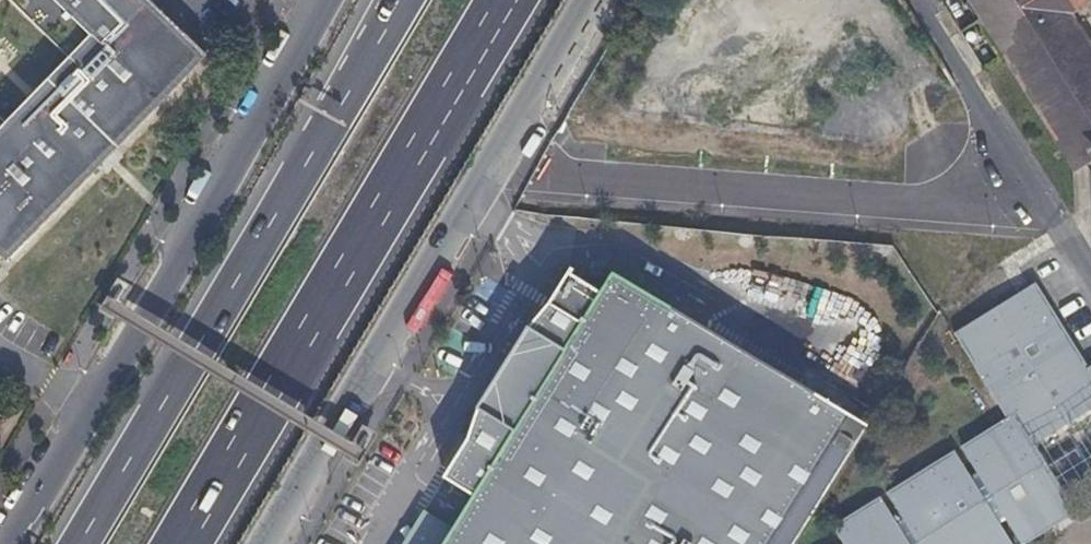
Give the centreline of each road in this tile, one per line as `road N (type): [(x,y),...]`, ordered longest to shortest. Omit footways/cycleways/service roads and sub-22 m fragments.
road 1 (motorway): [(182,543),(509,0)]
road 2 (motorway): [(398,0),(78,543)]
road 3 (secondary): [(322,0),(140,325),(4,543)]
road 4 (residential): [(1040,201),(487,171)]
road 5 (secondary): [(269,543),(487,171)]
road 6 (secondary): [(487,171),(588,0)]

